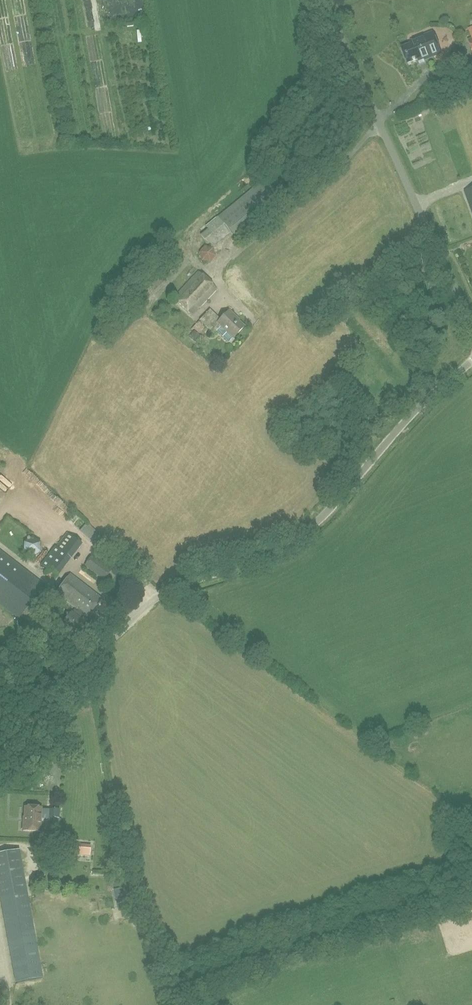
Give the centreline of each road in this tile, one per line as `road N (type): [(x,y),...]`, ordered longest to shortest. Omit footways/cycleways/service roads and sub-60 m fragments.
road 1 (unclassified): [(0,758),(144,608),(299,539),(411,412),(471,361)]
road 2 (unclassified): [(471,323),(356,79),(329,0)]

